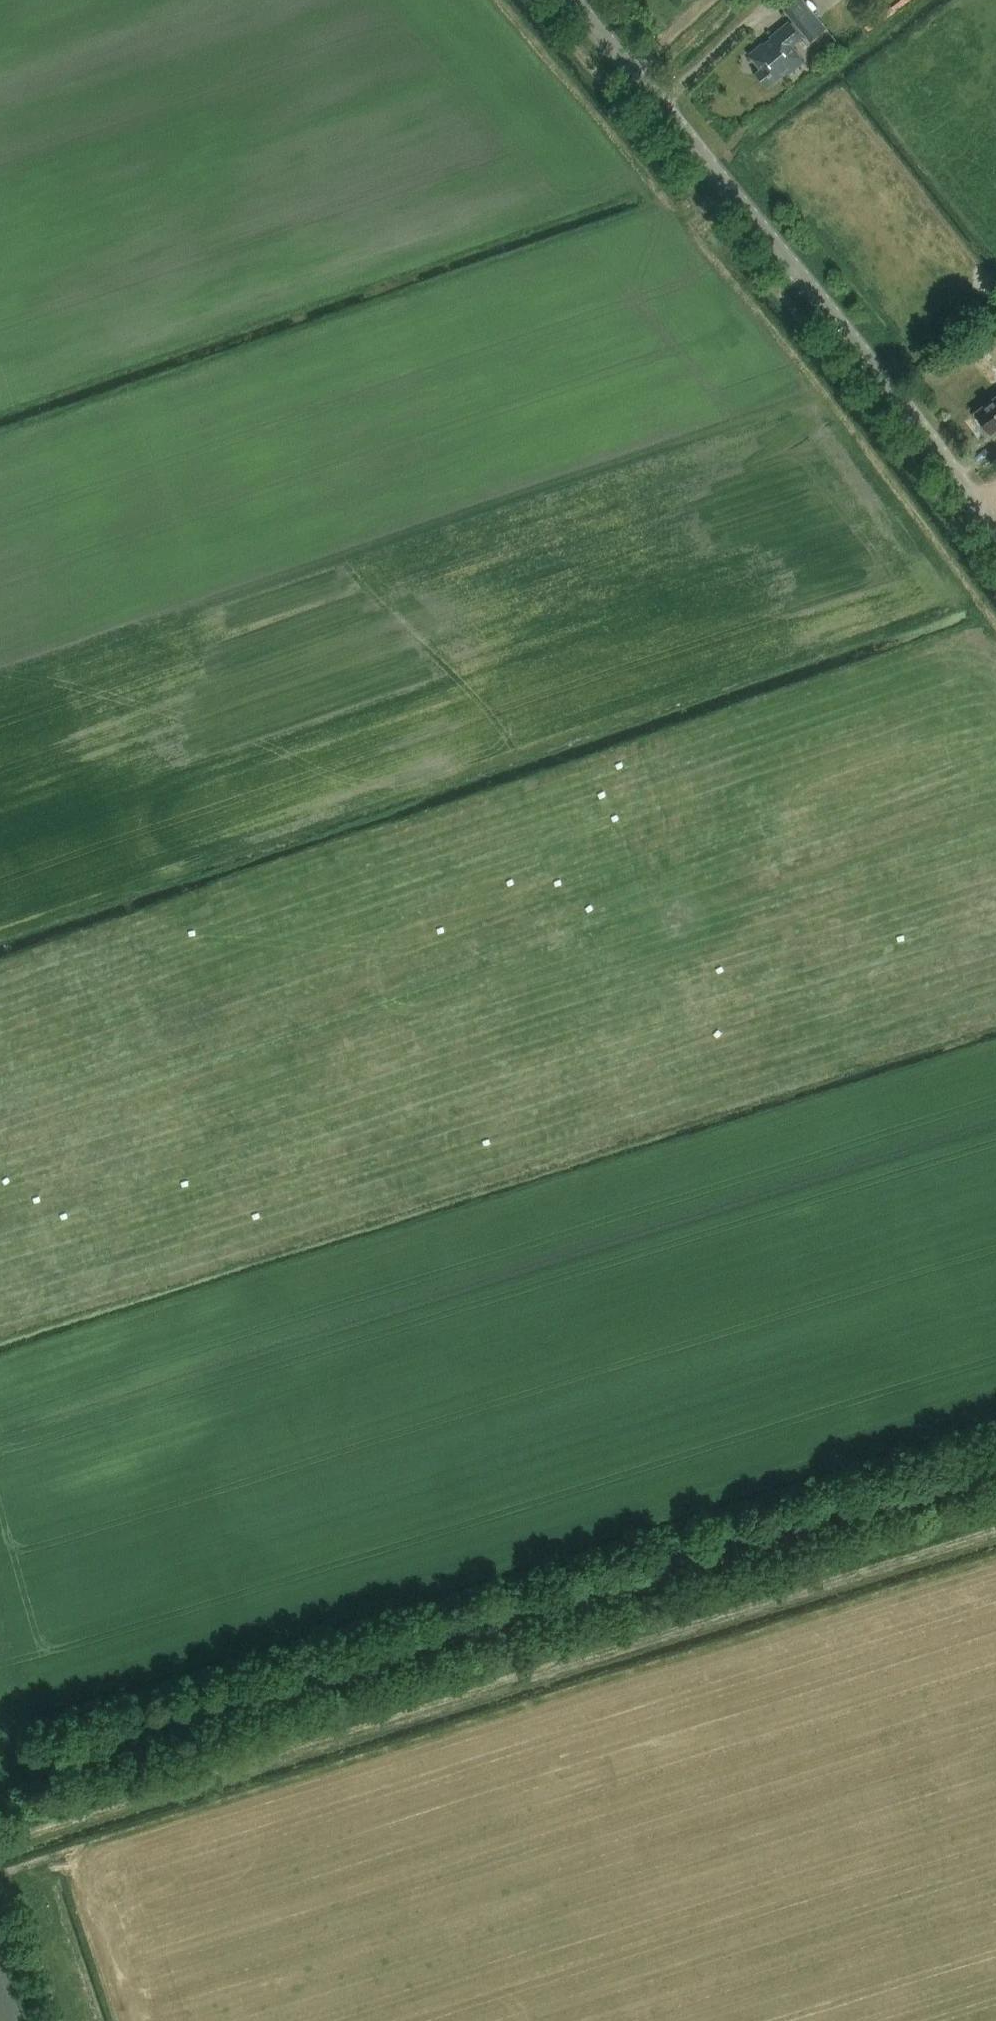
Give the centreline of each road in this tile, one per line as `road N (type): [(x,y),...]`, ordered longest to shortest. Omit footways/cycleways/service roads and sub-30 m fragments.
road 1 (tertiary): [(995,532),(572,0)]

